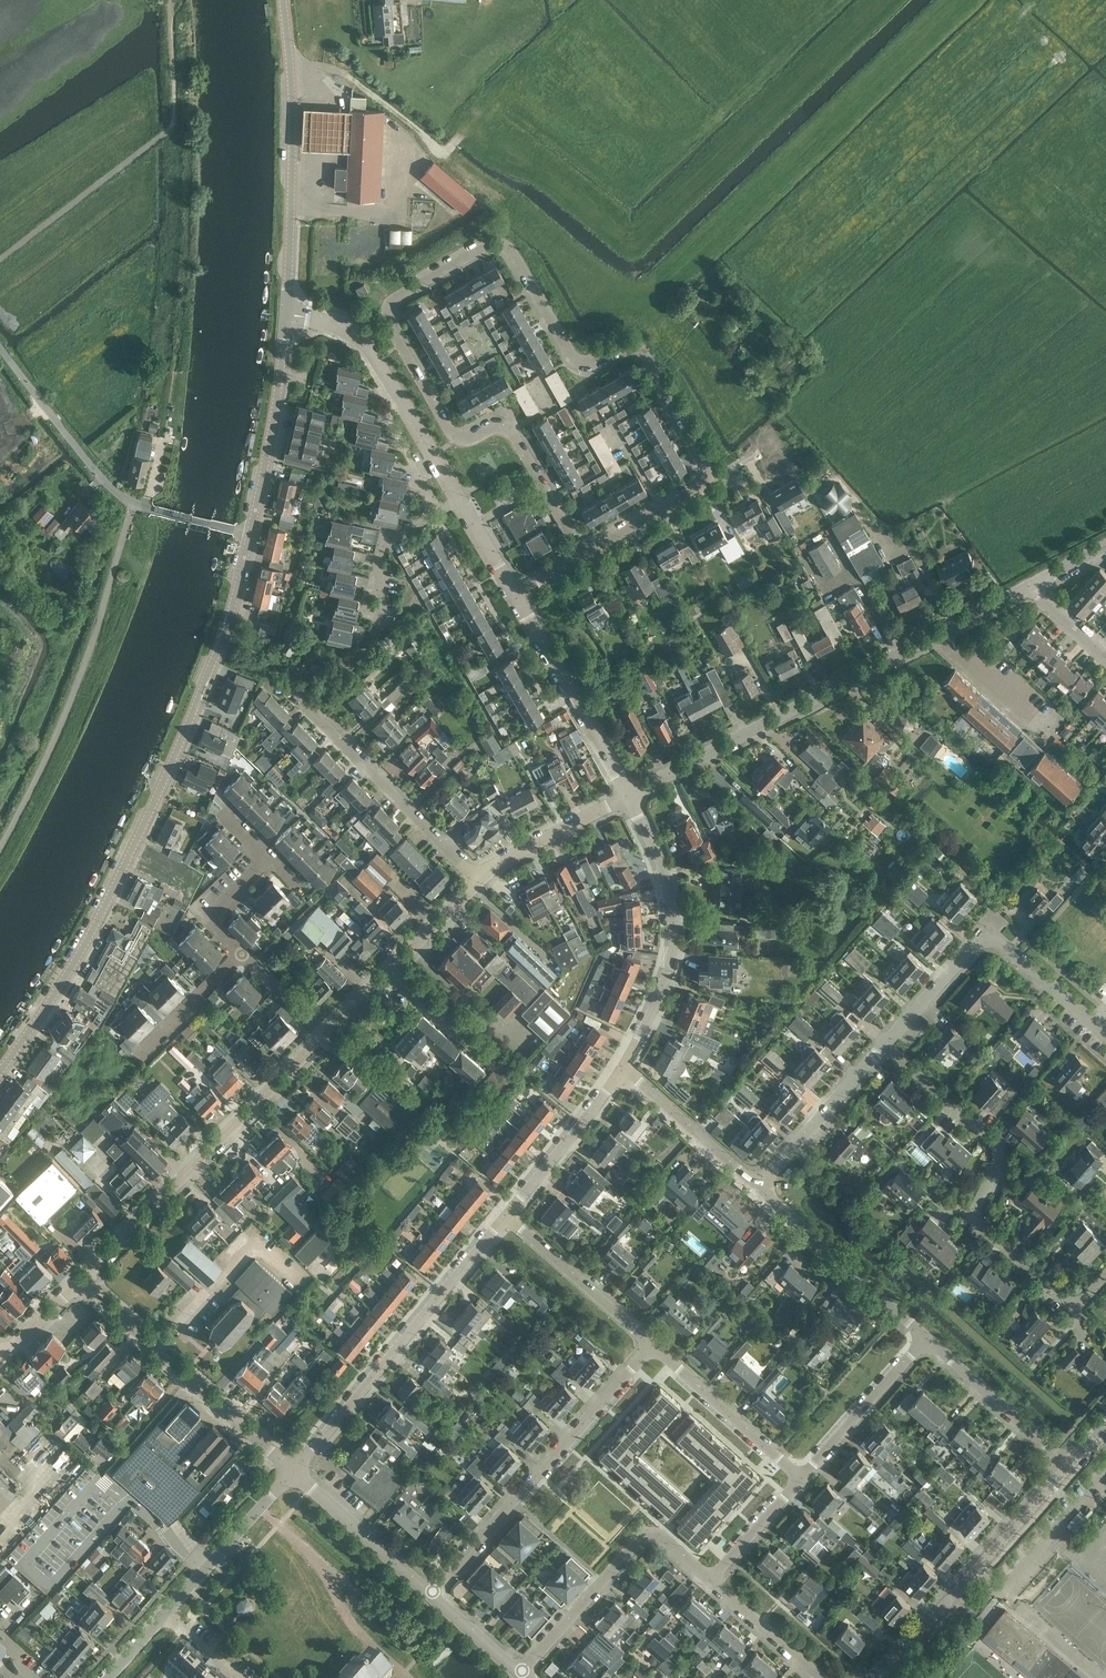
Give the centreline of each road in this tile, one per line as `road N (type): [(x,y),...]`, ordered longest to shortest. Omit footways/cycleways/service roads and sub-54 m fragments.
road 1 (residential): [(663,508),(700,487),(708,464),(644,355),(621,350),(589,367),(578,364),(510,250),(498,245),(387,309),(456,435),(514,432)]
road 2 (tertiary): [(0,1072),(143,835),(228,628),(250,534)]
road 3 (tertiary): [(629,795),(1035,585)]
road 4 (residential): [(1105,1283),(1093,1298),(1060,1303),(986,1239),(978,1215),(1000,1164),(998,1144),(885,1045)]
road 5 (residential): [(84,1283),(323,1035)]
road 6 (tertiary): [(294,1471),(510,1214)]
road 7 (residential): [(434,1592),(652,1348)]
road 8 (tertiary): [(286,310),(293,86),(285,0)]
road 9 (tertiary): [(621,1071),(665,984),(676,914),(667,875),(629,795)]
road 10 (residential): [(294,1471),(84,1283)]
road 11 (tertiary): [(460,501),(360,334),(331,317),(286,310)]
road 12 (residential): [(479,881),(291,690)]
road 13 (residential): [(711,1581),(650,1537),(522,1673)]
road 14 (tertiary): [(250,534),(279,400),(286,310)]
road 15 (residential): [(927,1339),(758,1189)]
road 16 (tertiary): [(629,795),(519,598)]
road 17 (unclassified): [(0,347),(97,471),(150,509)]
road 18 (residential): [(347,663),(372,645),(383,543),(460,501)]
road 19 (residential): [(323,1035),(479,881)]
road 20 (residential): [(802,1479),(652,1348)]
road 21 (residential): [(652,1348),(510,1214)]
road 22 (residential): [(758,1189),(885,1045)]
road 23 (tertiary): [(166,1614),(294,1471)]
road 24 (residential): [(1069,1466),(927,1339)]
road 25 (residential): [(802,1479),(927,1339)]
road 26 (tertiary): [(434,1592),(294,1471)]
road 27 (unclassified): [(976,1570),(998,1588),(1012,1585),(1105,1481)]
road 28 (tertiary): [(510,1214),(621,1071)]
road 29 (residential): [(758,1189),(621,1071)]
road 30 (residential): [(479,881),(506,858),(629,795)]
road 31 (track): [(452,161),(355,82),(314,86)]
road 32 (residential): [(885,1045),(977,946),(991,941)]
road 33 (residential): [(1105,1036),(991,941)]
road 34 (residential): [(241,954),(136,1056)]
road 35 (residential): [(821,1677),(711,1581)]
road 36 (residential): [(880,1677),(976,1570)]
road 37 (residential): [(514,432),(586,556)]
road 38 (residential): [(976,1570),(1069,1466)]
road 39 (residential): [(711,1581),(802,1479)]
road 40 (residential): [(241,954),(210,920),(275,858)]

